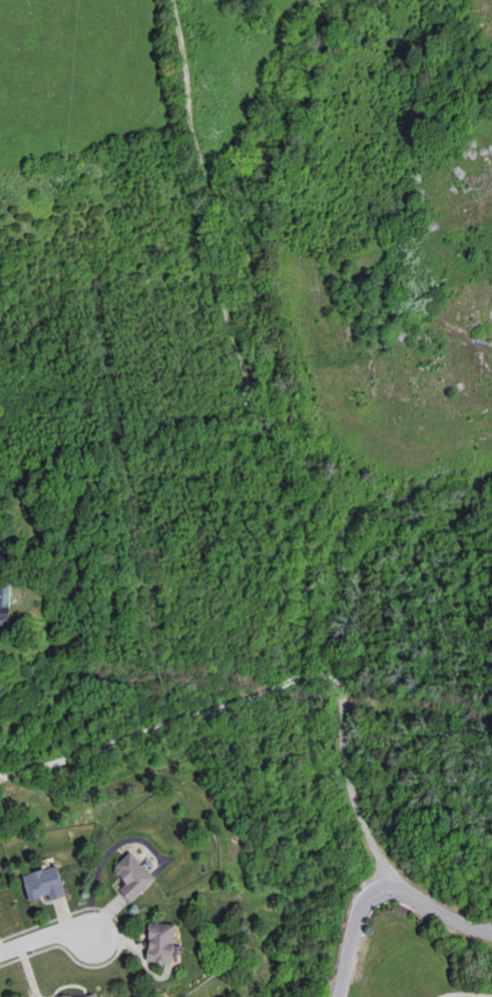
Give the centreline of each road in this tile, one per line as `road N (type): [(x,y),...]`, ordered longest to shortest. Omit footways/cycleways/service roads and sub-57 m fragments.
road 1 (residential): [(309,672),(321,553),(276,458),(205,262)]
road 2 (residential): [(309,672),(0,780)]
road 3 (residential): [(205,262),(178,0)]
road 4 (residential): [(397,890),(350,792),(340,691),(309,672)]
road 5 (residential): [(491,930),(407,893),(376,894),(357,923),(342,996)]

